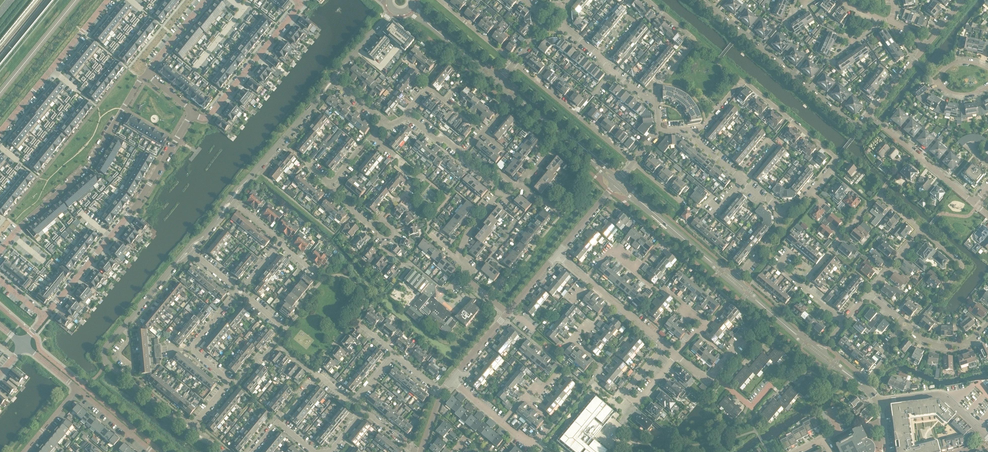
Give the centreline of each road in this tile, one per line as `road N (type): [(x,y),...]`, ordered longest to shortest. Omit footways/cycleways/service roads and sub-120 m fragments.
road 1 (residential): [(192,110),(136,204),(45,317)]
road 2 (residential): [(189,430),(103,356),(191,249)]
road 3 (residential): [(0,250),(89,166),(147,74)]
road 4 (residential): [(702,0),(857,130),(869,117)]
road 5 (residential): [(296,0),(301,4),(210,116),(192,110)]
road 6 (residential): [(634,163),(514,64)]
road 7 (tertiary): [(617,182),(498,82)]
road 8 (residential): [(232,200),(333,82)]
road 9 (tertiary): [(735,282),(617,182)]
road 10 (residential): [(665,345),(623,395),(636,406),(679,357)]
road 11 (residential): [(976,203),(869,117)]
road 12 (residential): [(829,170),(838,159),(748,82)]
road 13 (tertiary): [(987,437),(944,396),(879,402)]

